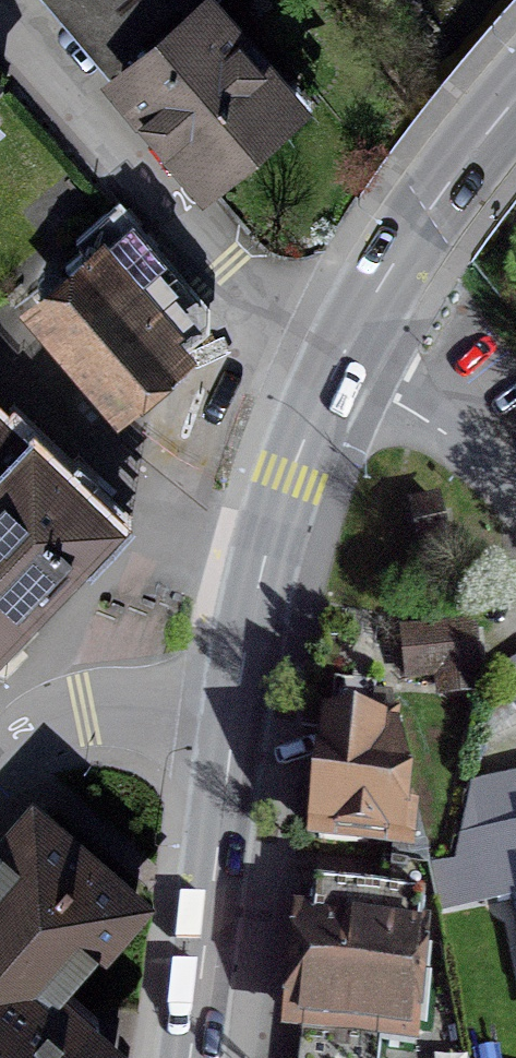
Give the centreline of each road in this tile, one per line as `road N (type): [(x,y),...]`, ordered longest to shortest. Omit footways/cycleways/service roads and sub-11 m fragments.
road 1 (residential): [(0,5),(268,307),(341,361)]
road 2 (primary): [(233,717),(290,476),(341,361)]
road 3 (primary): [(202,1057),(233,717)]
road 4 (primary): [(341,361),(400,257),(515,101)]
road 5 (residential): [(233,717),(171,710),(85,714),(26,738),(0,762)]
road 6 (residential): [(341,361),(469,441),(515,496)]

